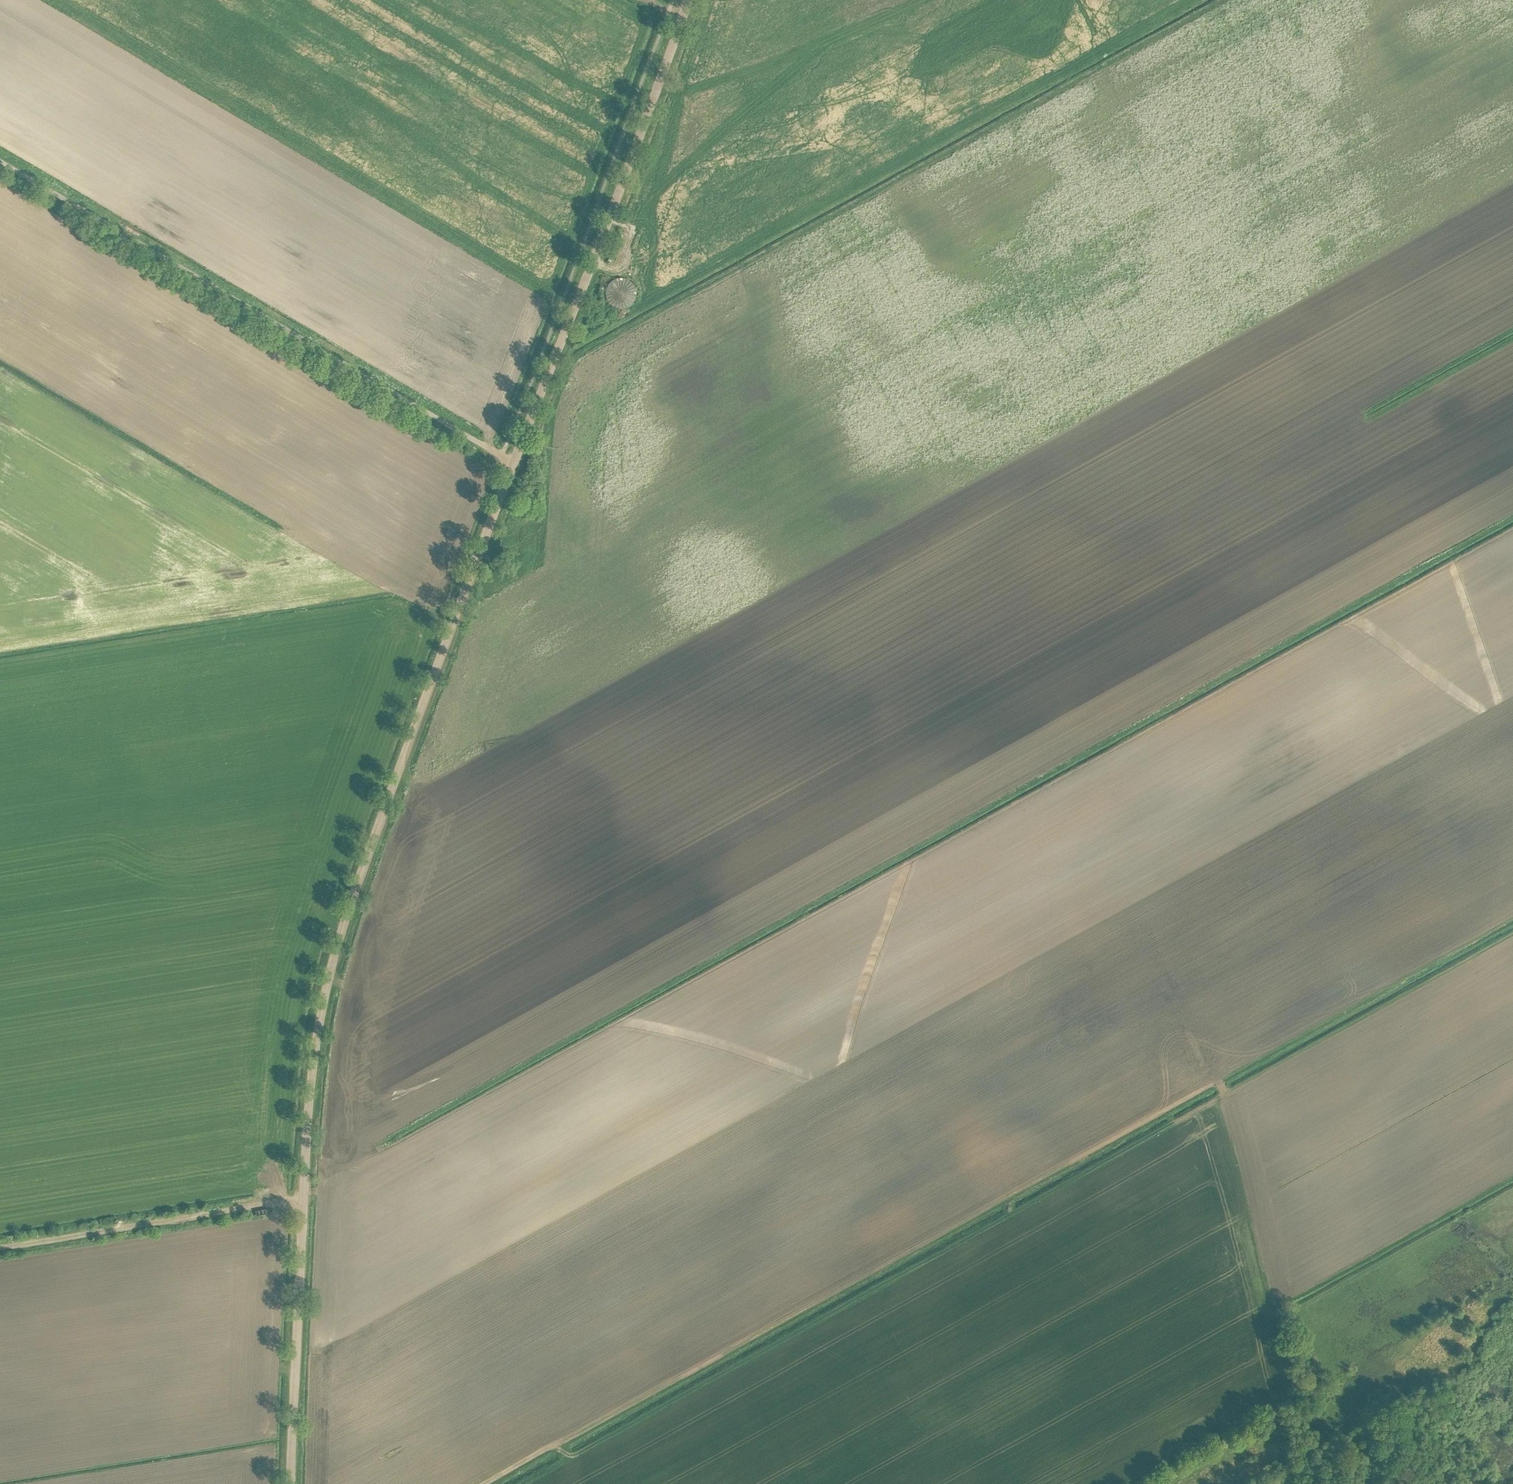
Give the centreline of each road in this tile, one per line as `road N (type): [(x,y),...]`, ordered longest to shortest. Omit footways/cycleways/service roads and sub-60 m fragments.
road 1 (tertiary): [(290,1483),(311,1075),(327,983),(513,462)]
road 2 (unclassified): [(513,462),(0,162)]
road 3 (tertiary): [(513,462),(689,0)]
road 4 (track): [(302,1199),(0,1247)]

